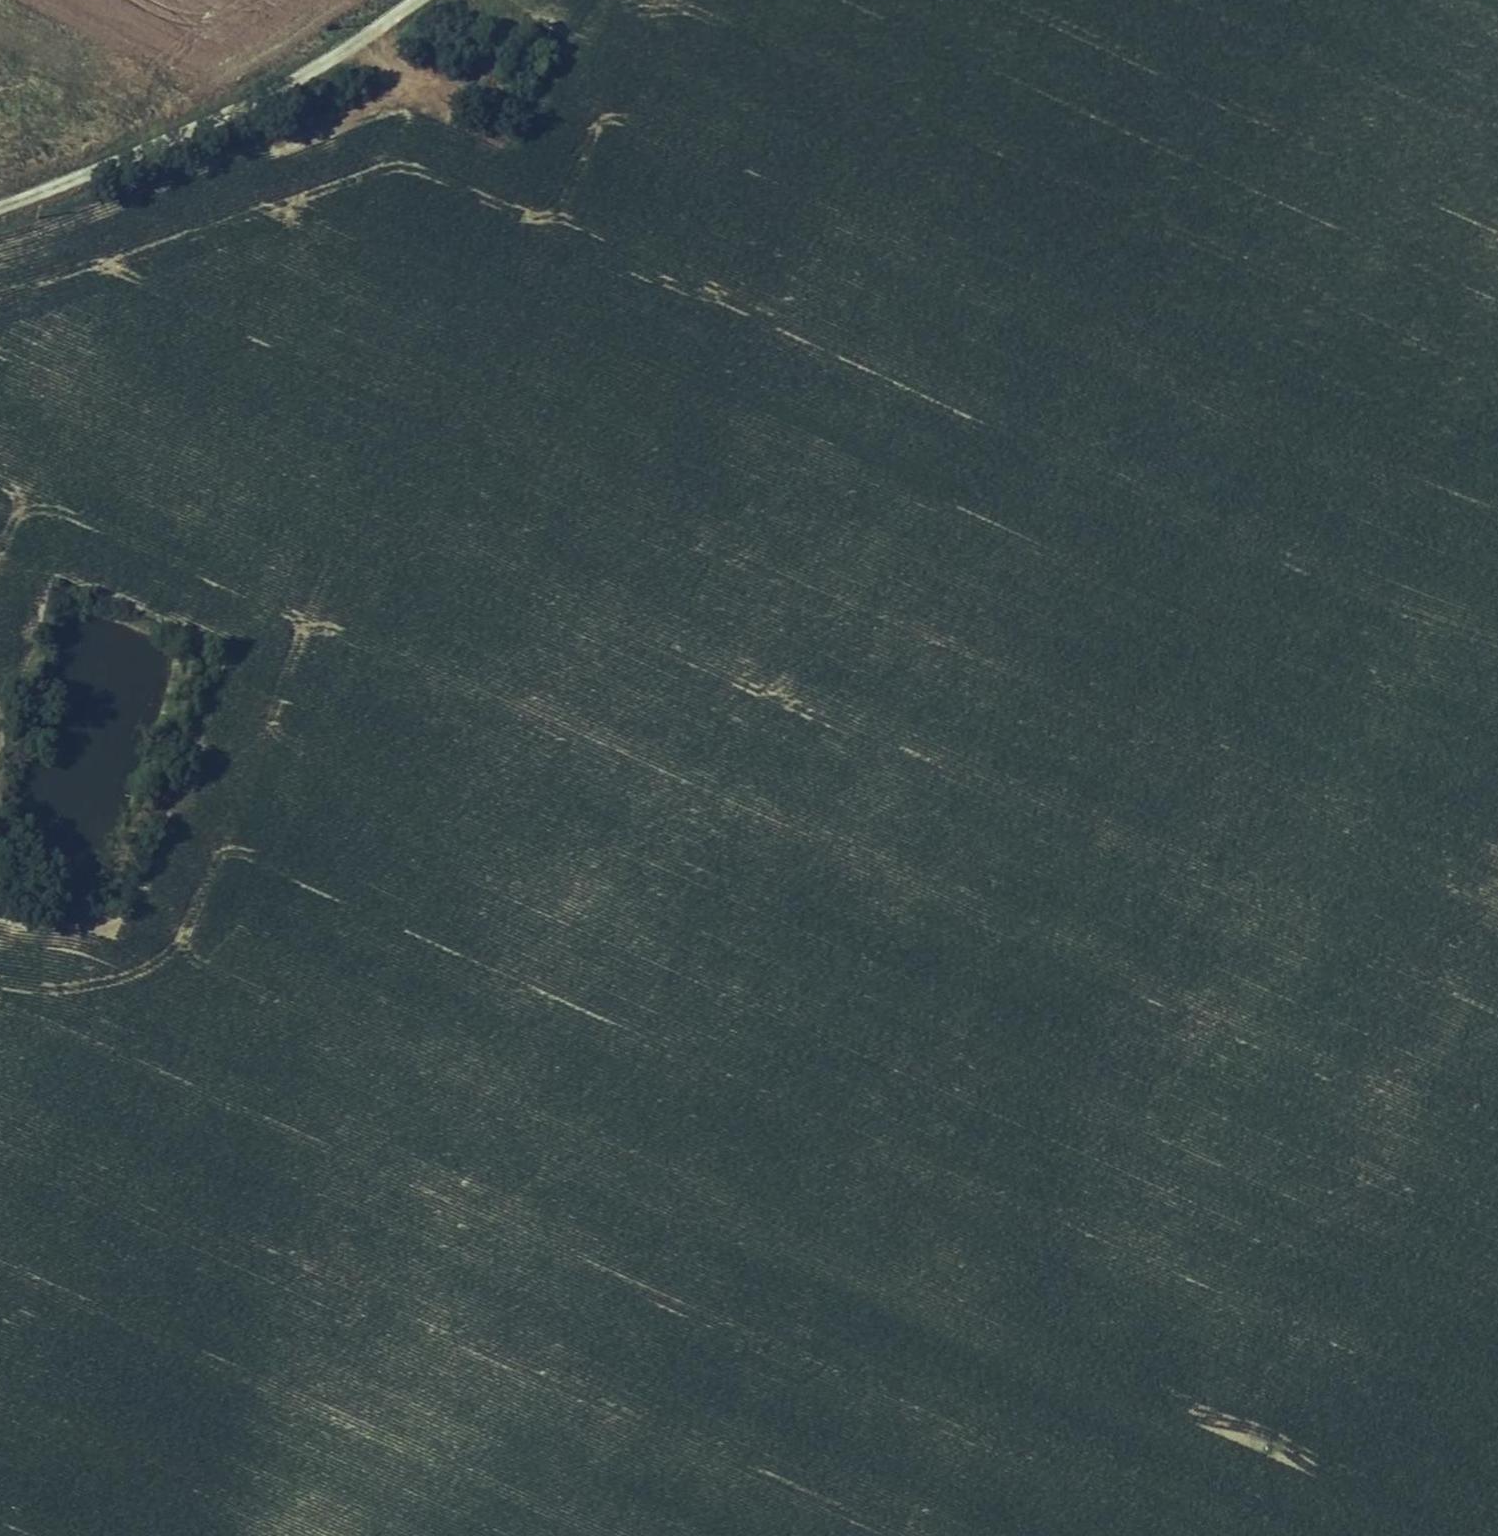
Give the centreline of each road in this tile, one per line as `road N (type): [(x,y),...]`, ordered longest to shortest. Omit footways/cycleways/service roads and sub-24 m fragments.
road 1 (unclassified): [(0,205),(307,72),(415,0)]

